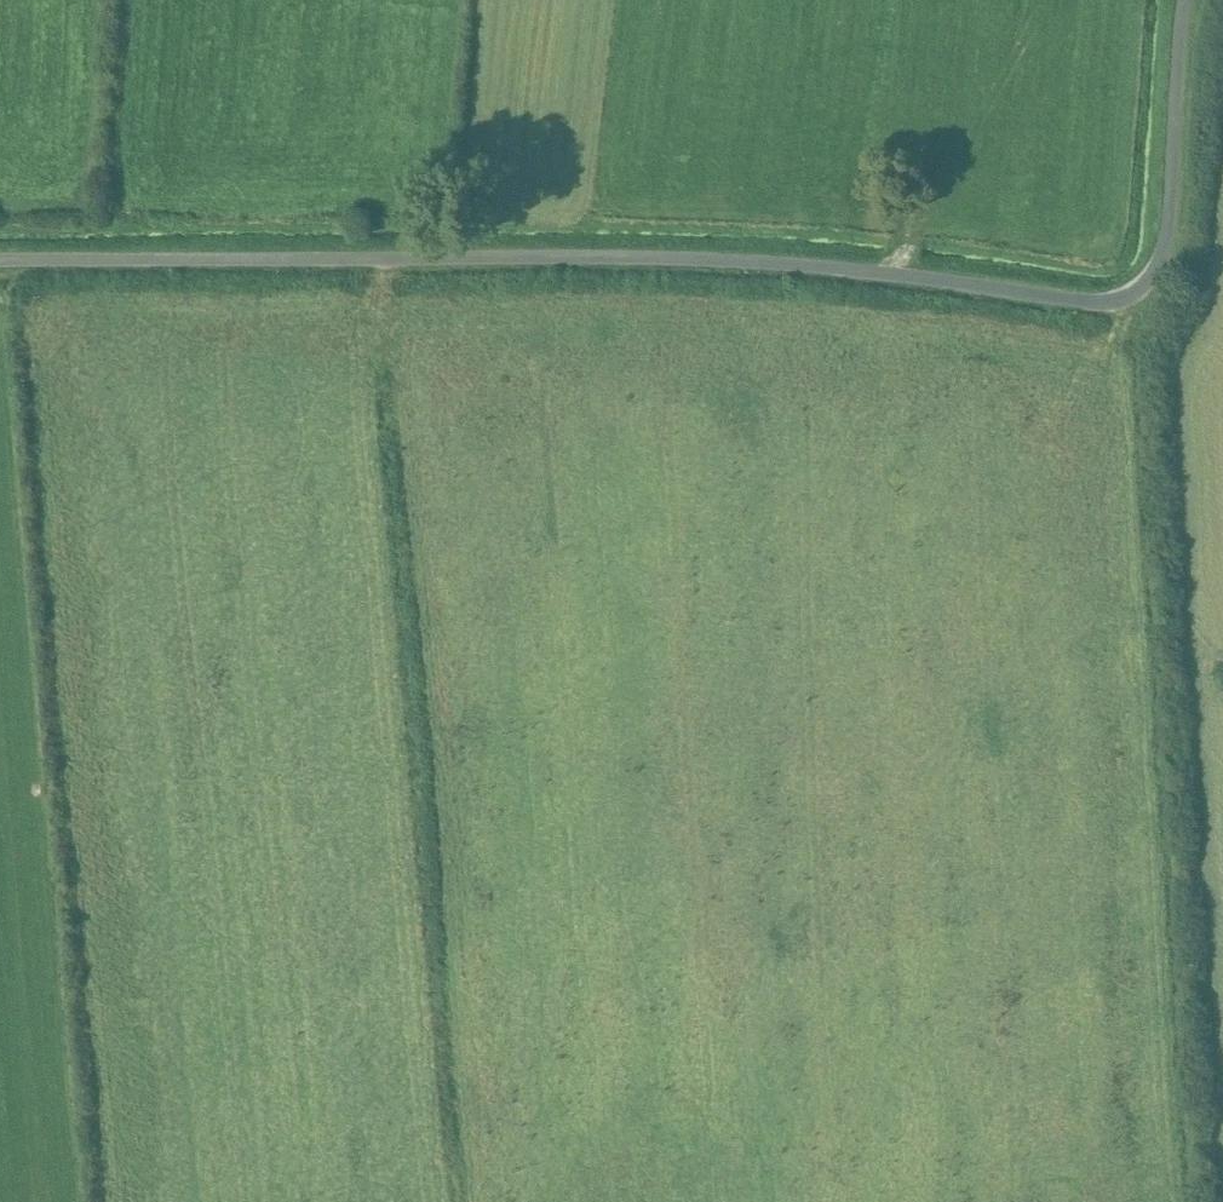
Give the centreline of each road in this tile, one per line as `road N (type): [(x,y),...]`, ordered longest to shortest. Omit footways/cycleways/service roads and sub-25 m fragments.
road 1 (unclassified): [(0,259),(817,276),(1108,300),(1145,292),(1164,260),(1176,211),(1193,0)]

